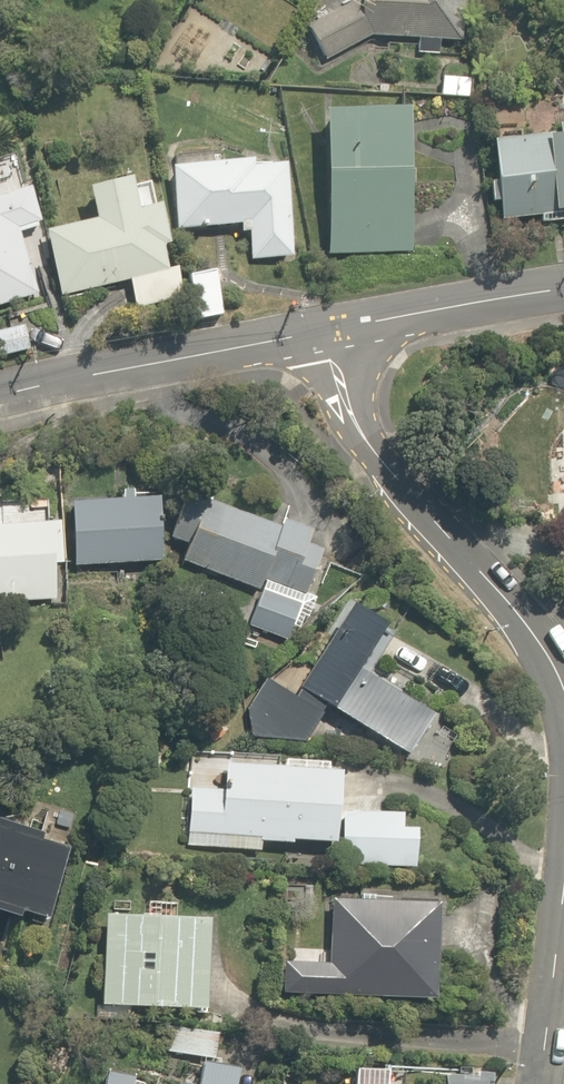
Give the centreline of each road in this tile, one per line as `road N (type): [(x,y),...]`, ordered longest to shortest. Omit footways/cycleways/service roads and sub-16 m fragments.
road 1 (residential): [(563,687),(508,602),(378,457),(354,408),(339,335)]
road 2 (residential): [(339,335),(0,404)]
road 3 (residential): [(563,289),(339,335)]
road 4 (residential): [(543,1083),(563,884)]

